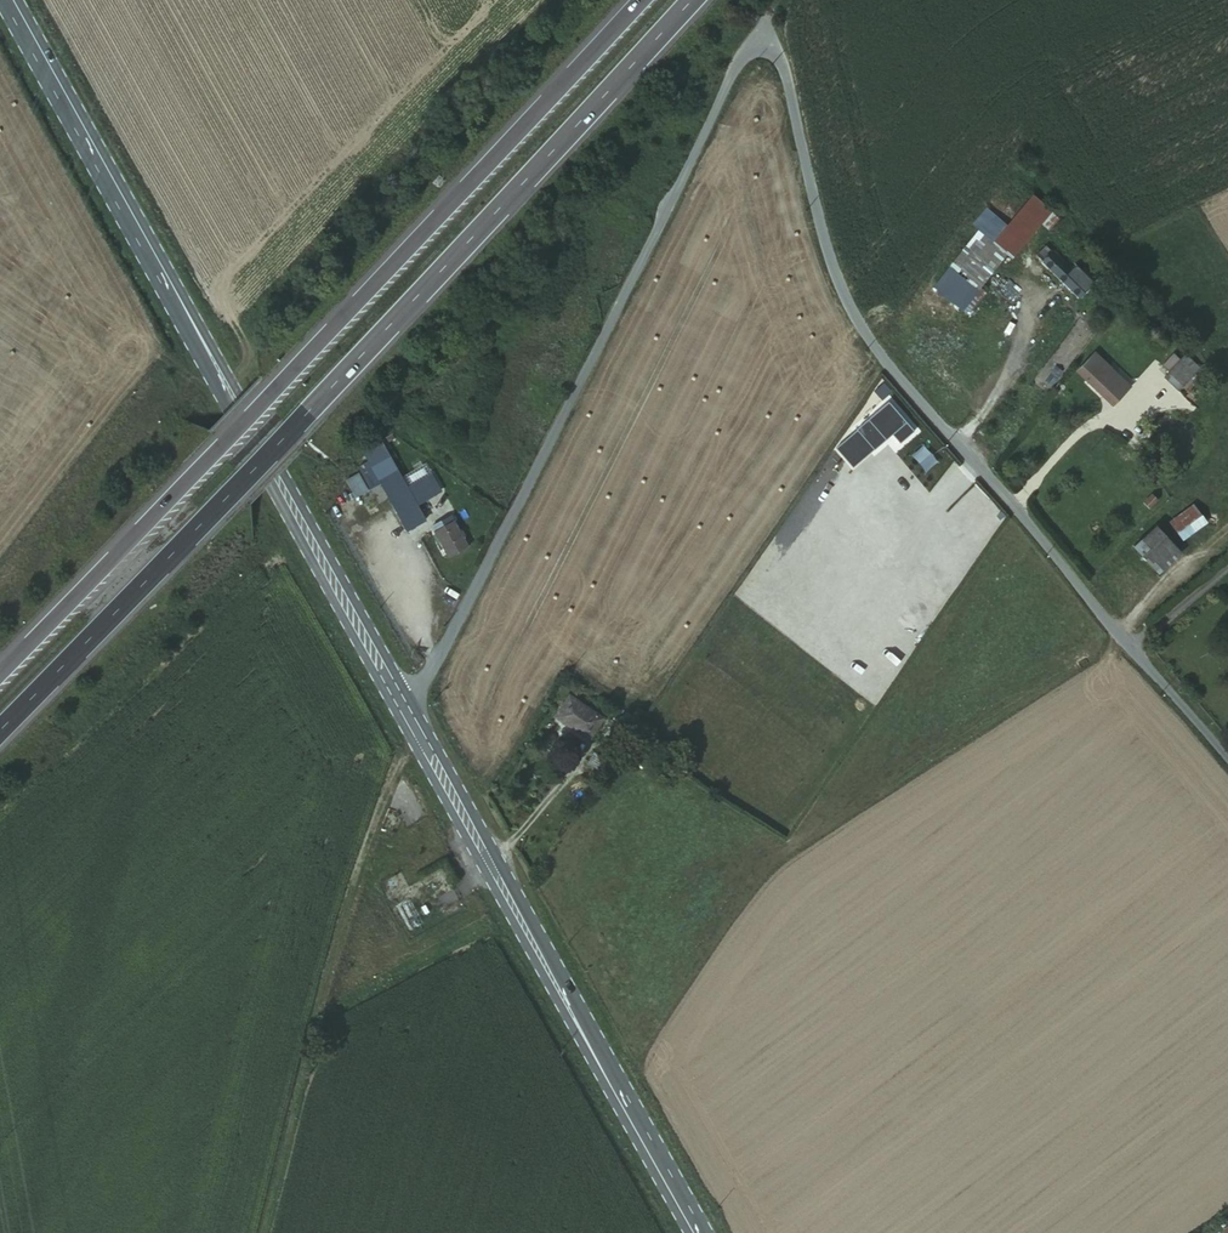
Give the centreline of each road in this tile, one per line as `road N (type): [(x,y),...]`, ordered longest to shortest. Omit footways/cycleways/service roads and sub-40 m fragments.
road 1 (unclassified): [(1227,769),(859,326),(825,241),(783,66),(764,45),(750,48),(734,70),(427,676),(400,698)]
road 2 (motorway): [(0,731),(691,0)]
road 3 (motorway): [(638,0),(310,355),(0,673)]
road 4 (secondary): [(7,0),(400,698)]
road 5 (secondary): [(400,698),(699,1232)]
road 6 (track): [(262,1232),(321,995),(392,784),(406,755),(425,742)]

